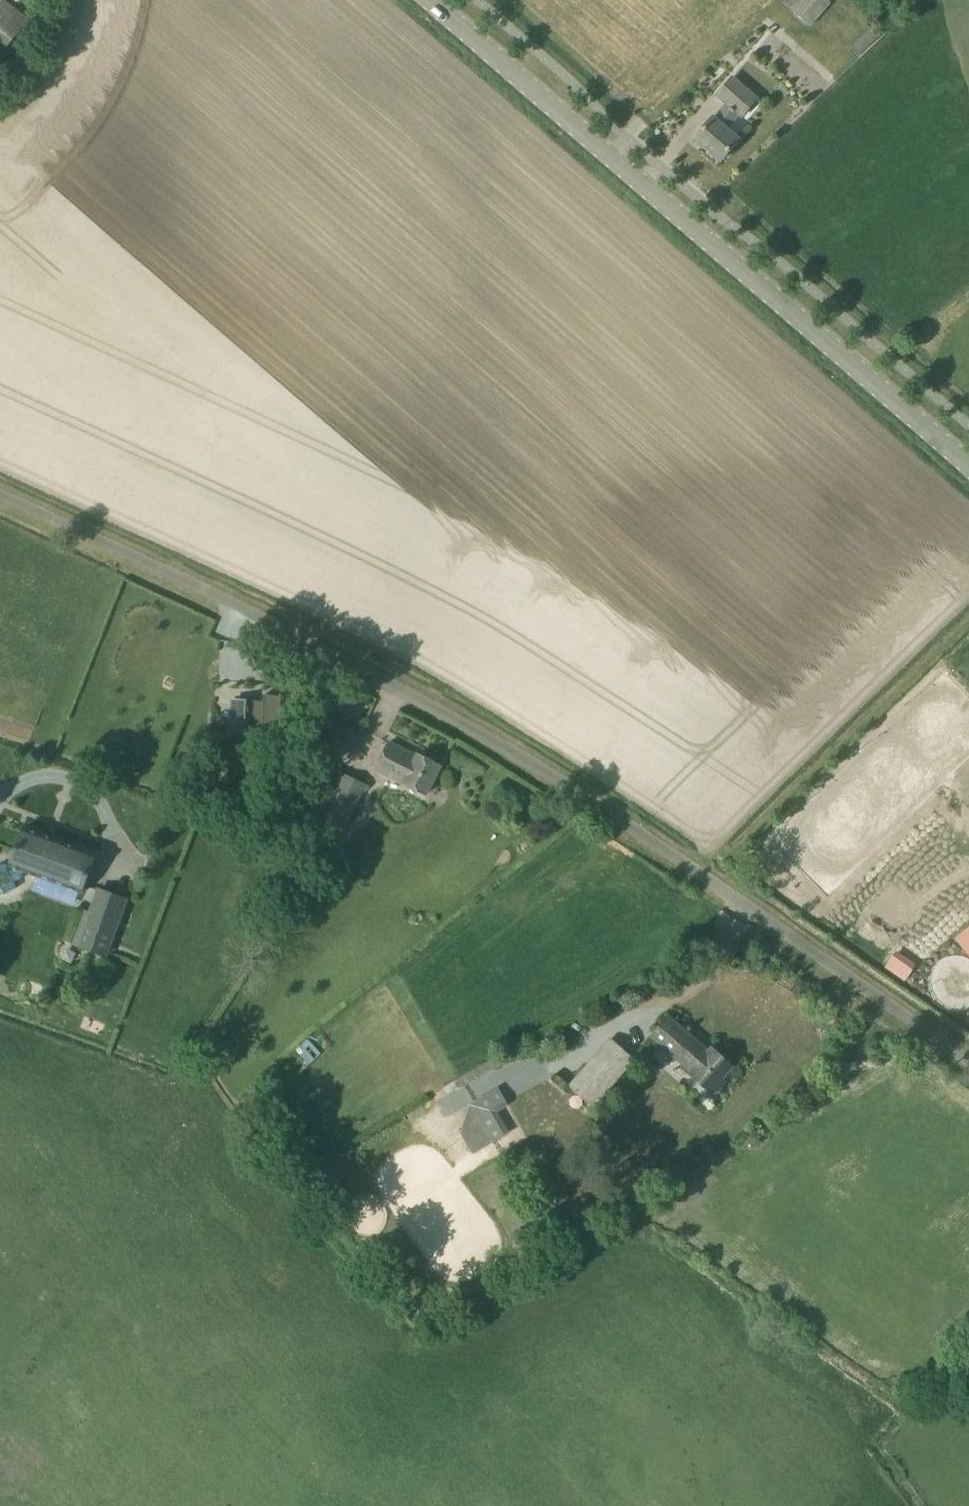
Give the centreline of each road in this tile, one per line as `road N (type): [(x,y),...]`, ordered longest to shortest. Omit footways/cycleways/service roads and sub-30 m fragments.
road 1 (unclassified): [(968,1064),(521,757),(294,632),(0,496)]
road 2 (tertiary): [(968,471),(429,0)]

